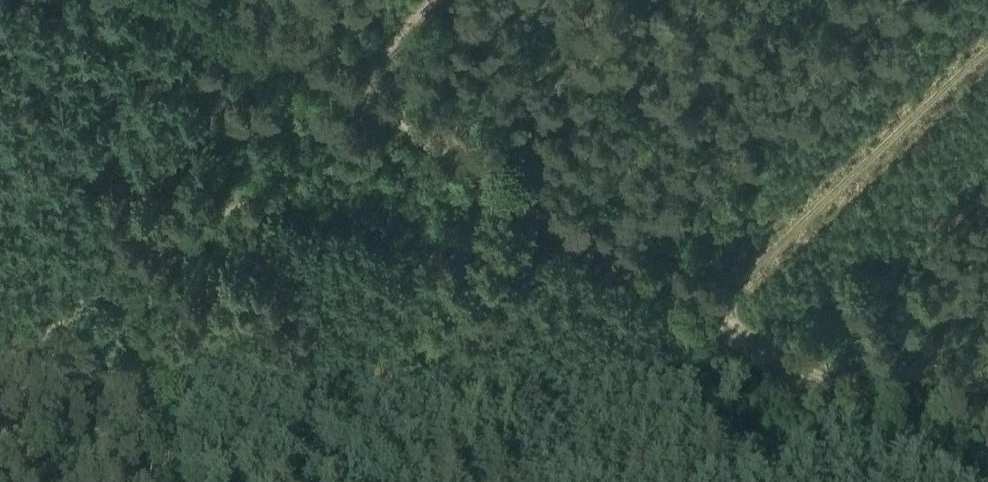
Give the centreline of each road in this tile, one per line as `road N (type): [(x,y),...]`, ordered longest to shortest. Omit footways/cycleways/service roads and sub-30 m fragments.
road 1 (track): [(717,321),(353,99)]
road 2 (track): [(974,481),(717,321)]
road 3 (track): [(353,99),(178,0)]
road 4 (track): [(443,0),(353,99)]

